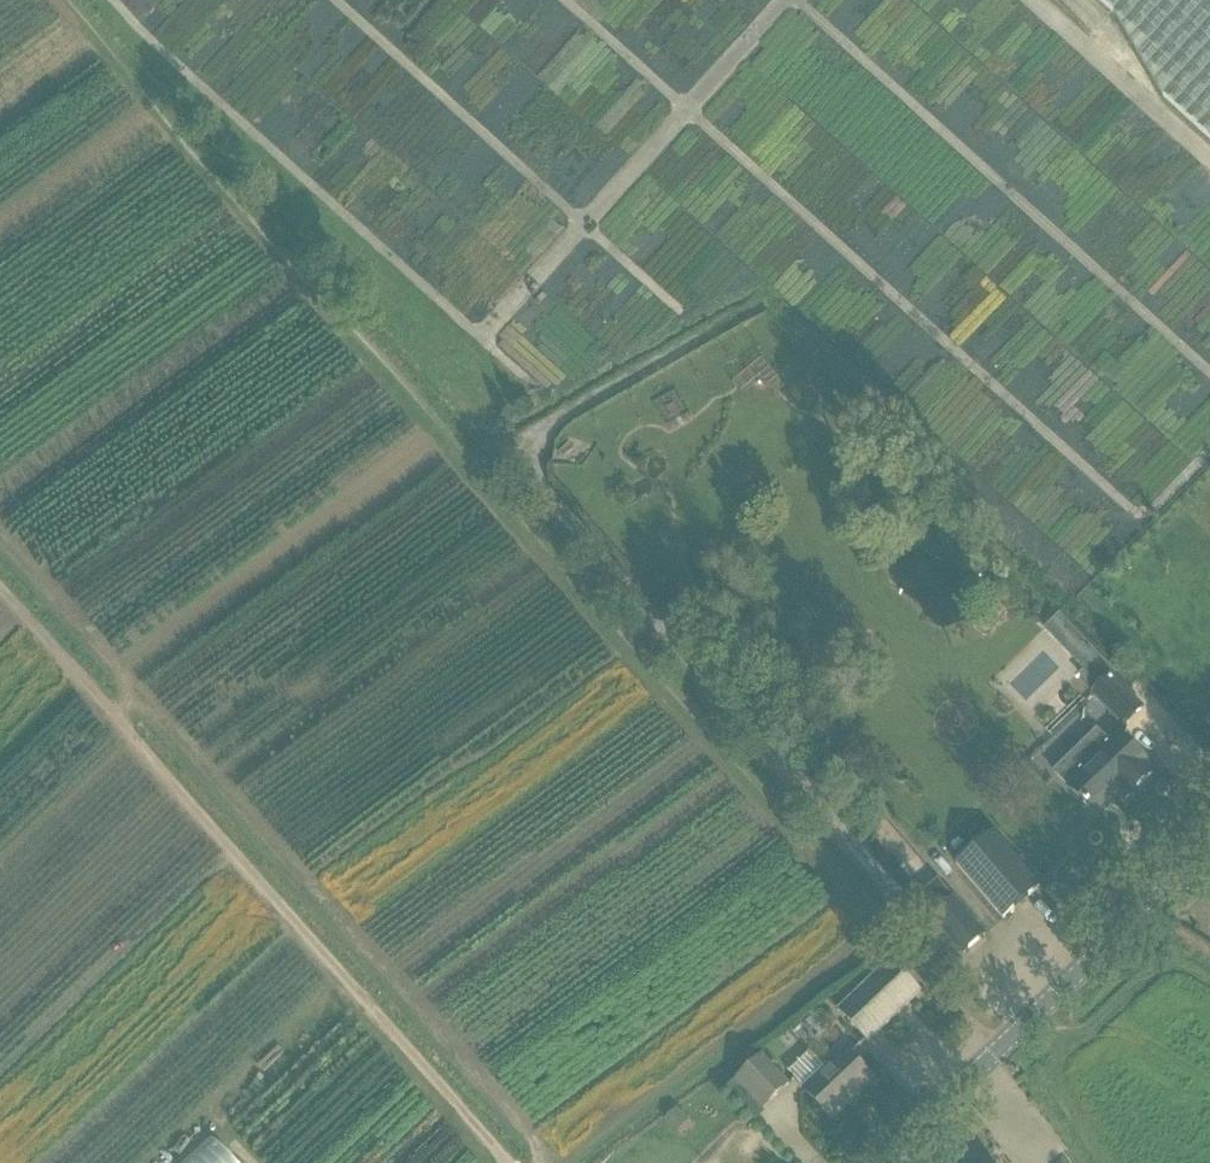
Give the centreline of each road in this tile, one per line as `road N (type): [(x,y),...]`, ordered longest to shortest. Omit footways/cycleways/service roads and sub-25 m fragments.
road 1 (unclassified): [(869,1162),(1209,838)]

